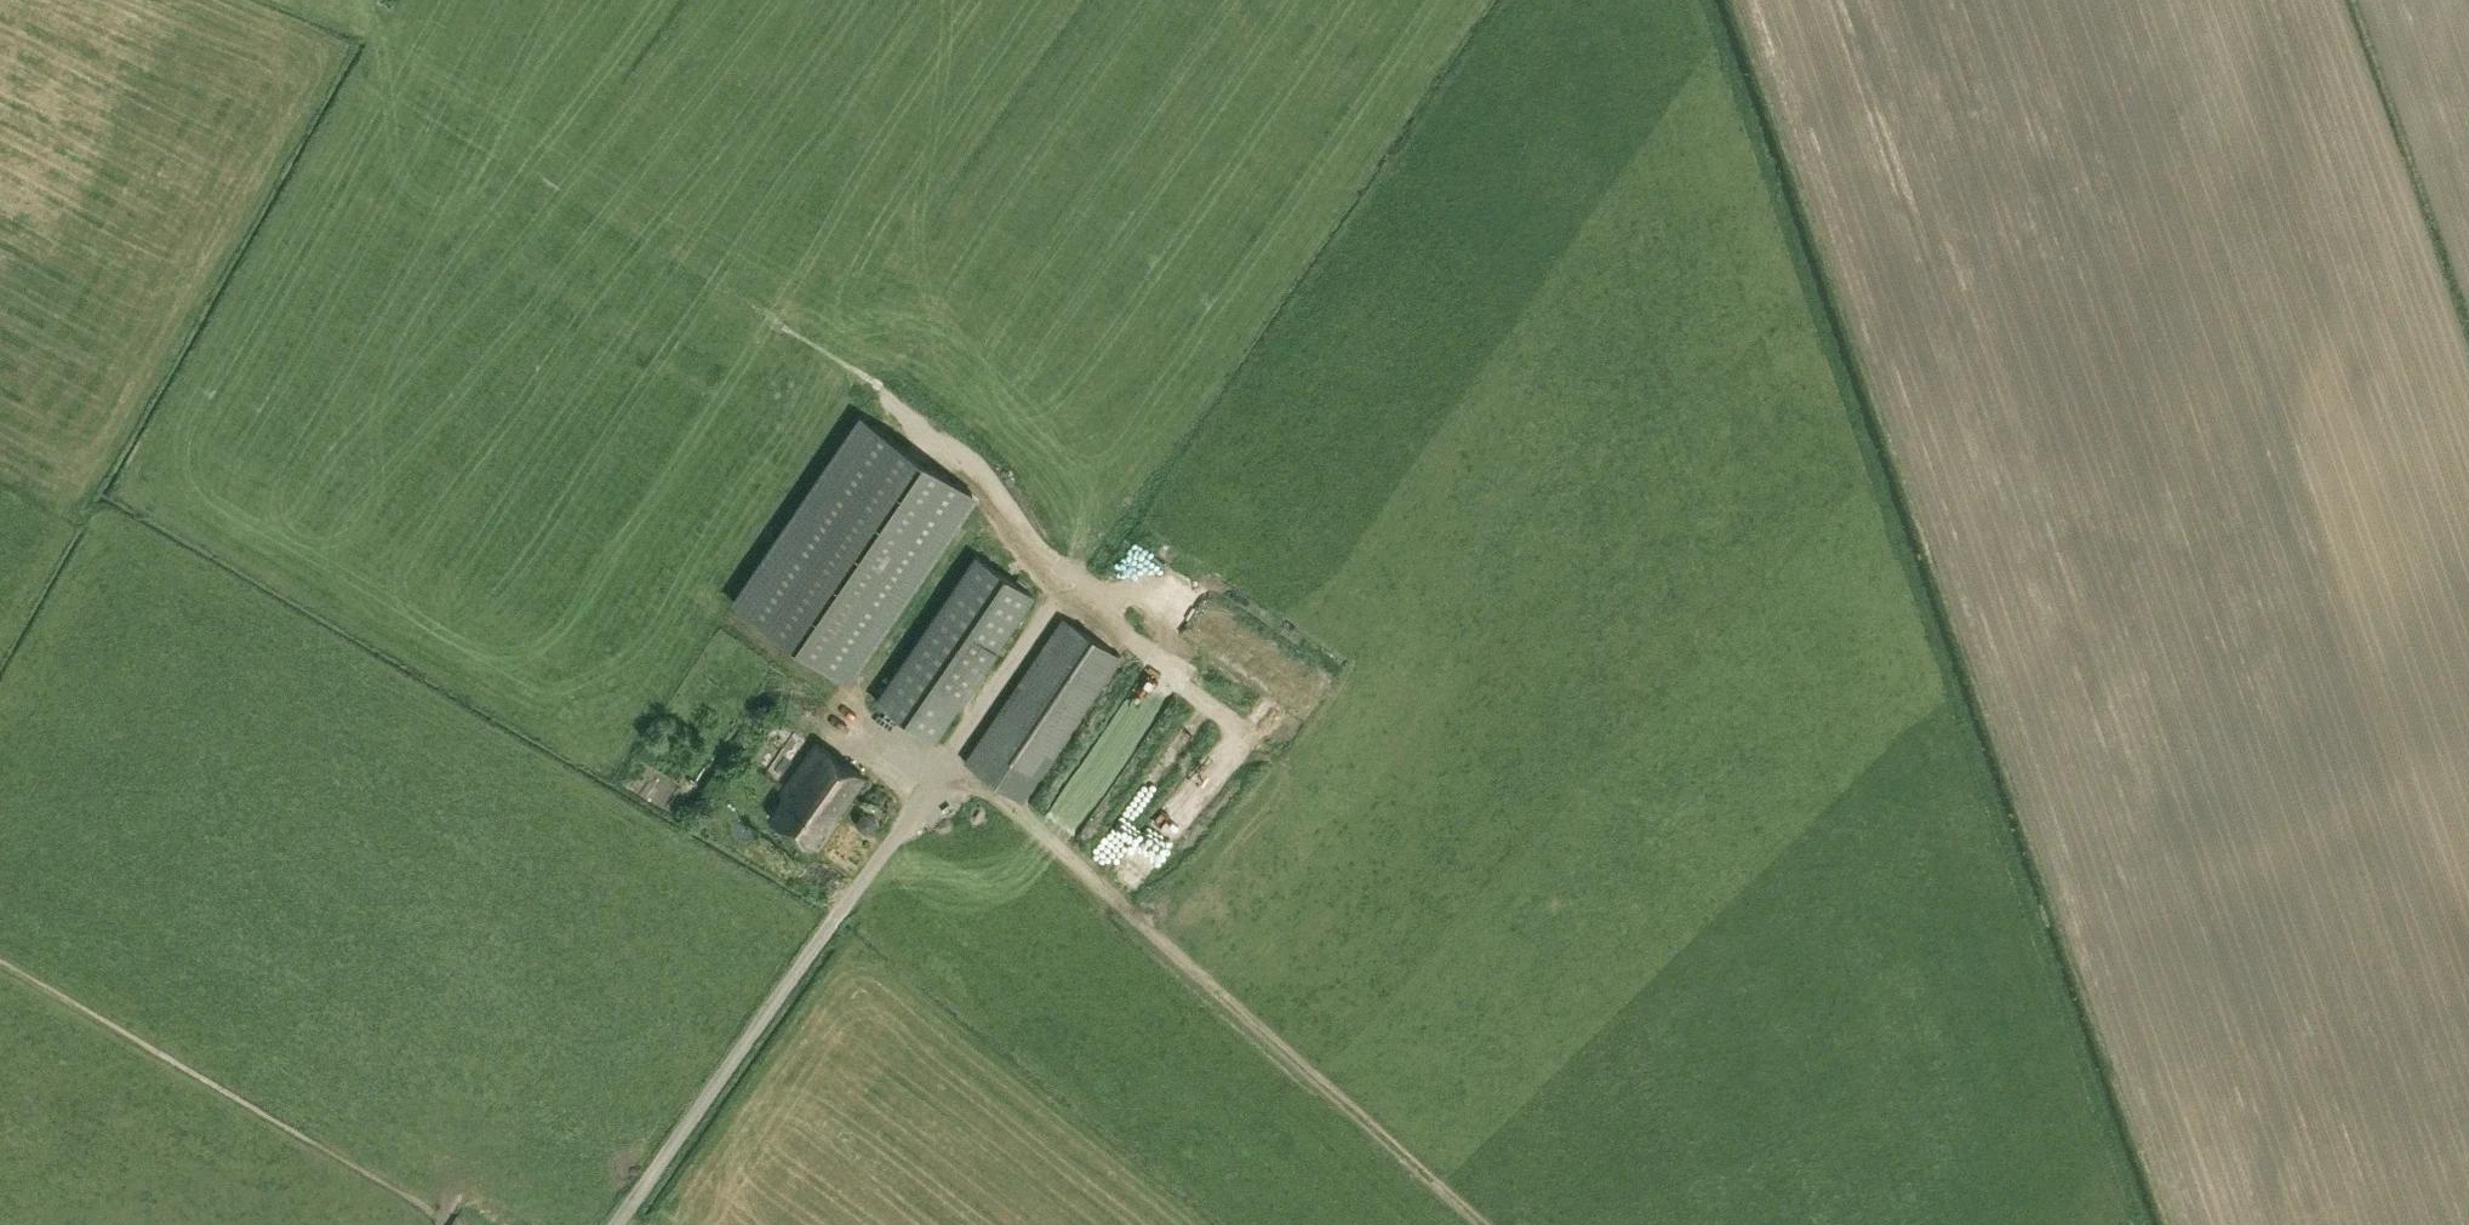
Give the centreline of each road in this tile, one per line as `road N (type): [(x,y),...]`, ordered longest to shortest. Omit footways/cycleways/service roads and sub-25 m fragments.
road 1 (unclassified): [(615,1224),(931,783)]

